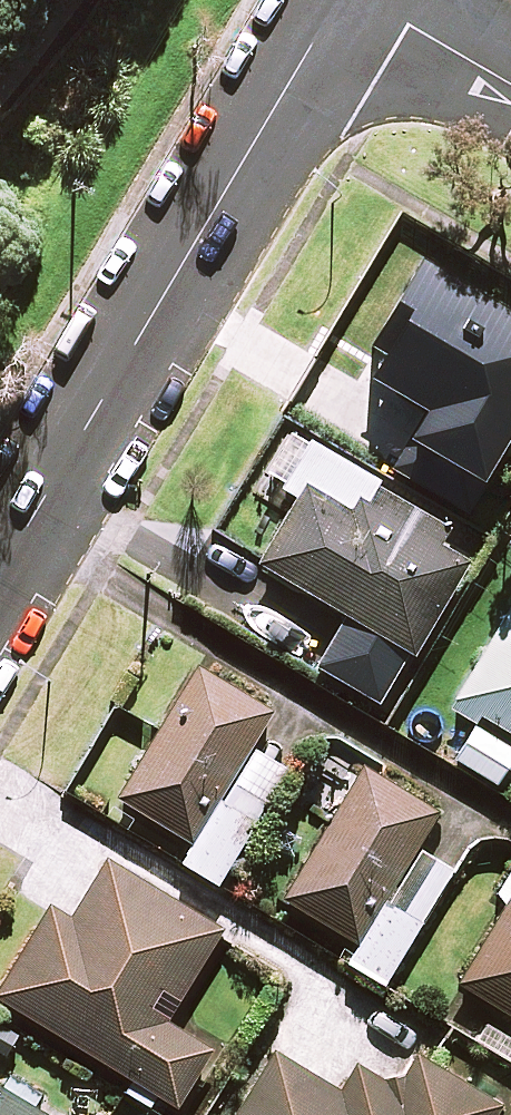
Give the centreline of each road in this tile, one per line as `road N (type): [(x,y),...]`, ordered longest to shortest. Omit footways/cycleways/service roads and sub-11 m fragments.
road 1 (residential): [(0,575),(340,0)]
road 2 (unclassified): [(366,0),(510,84)]

